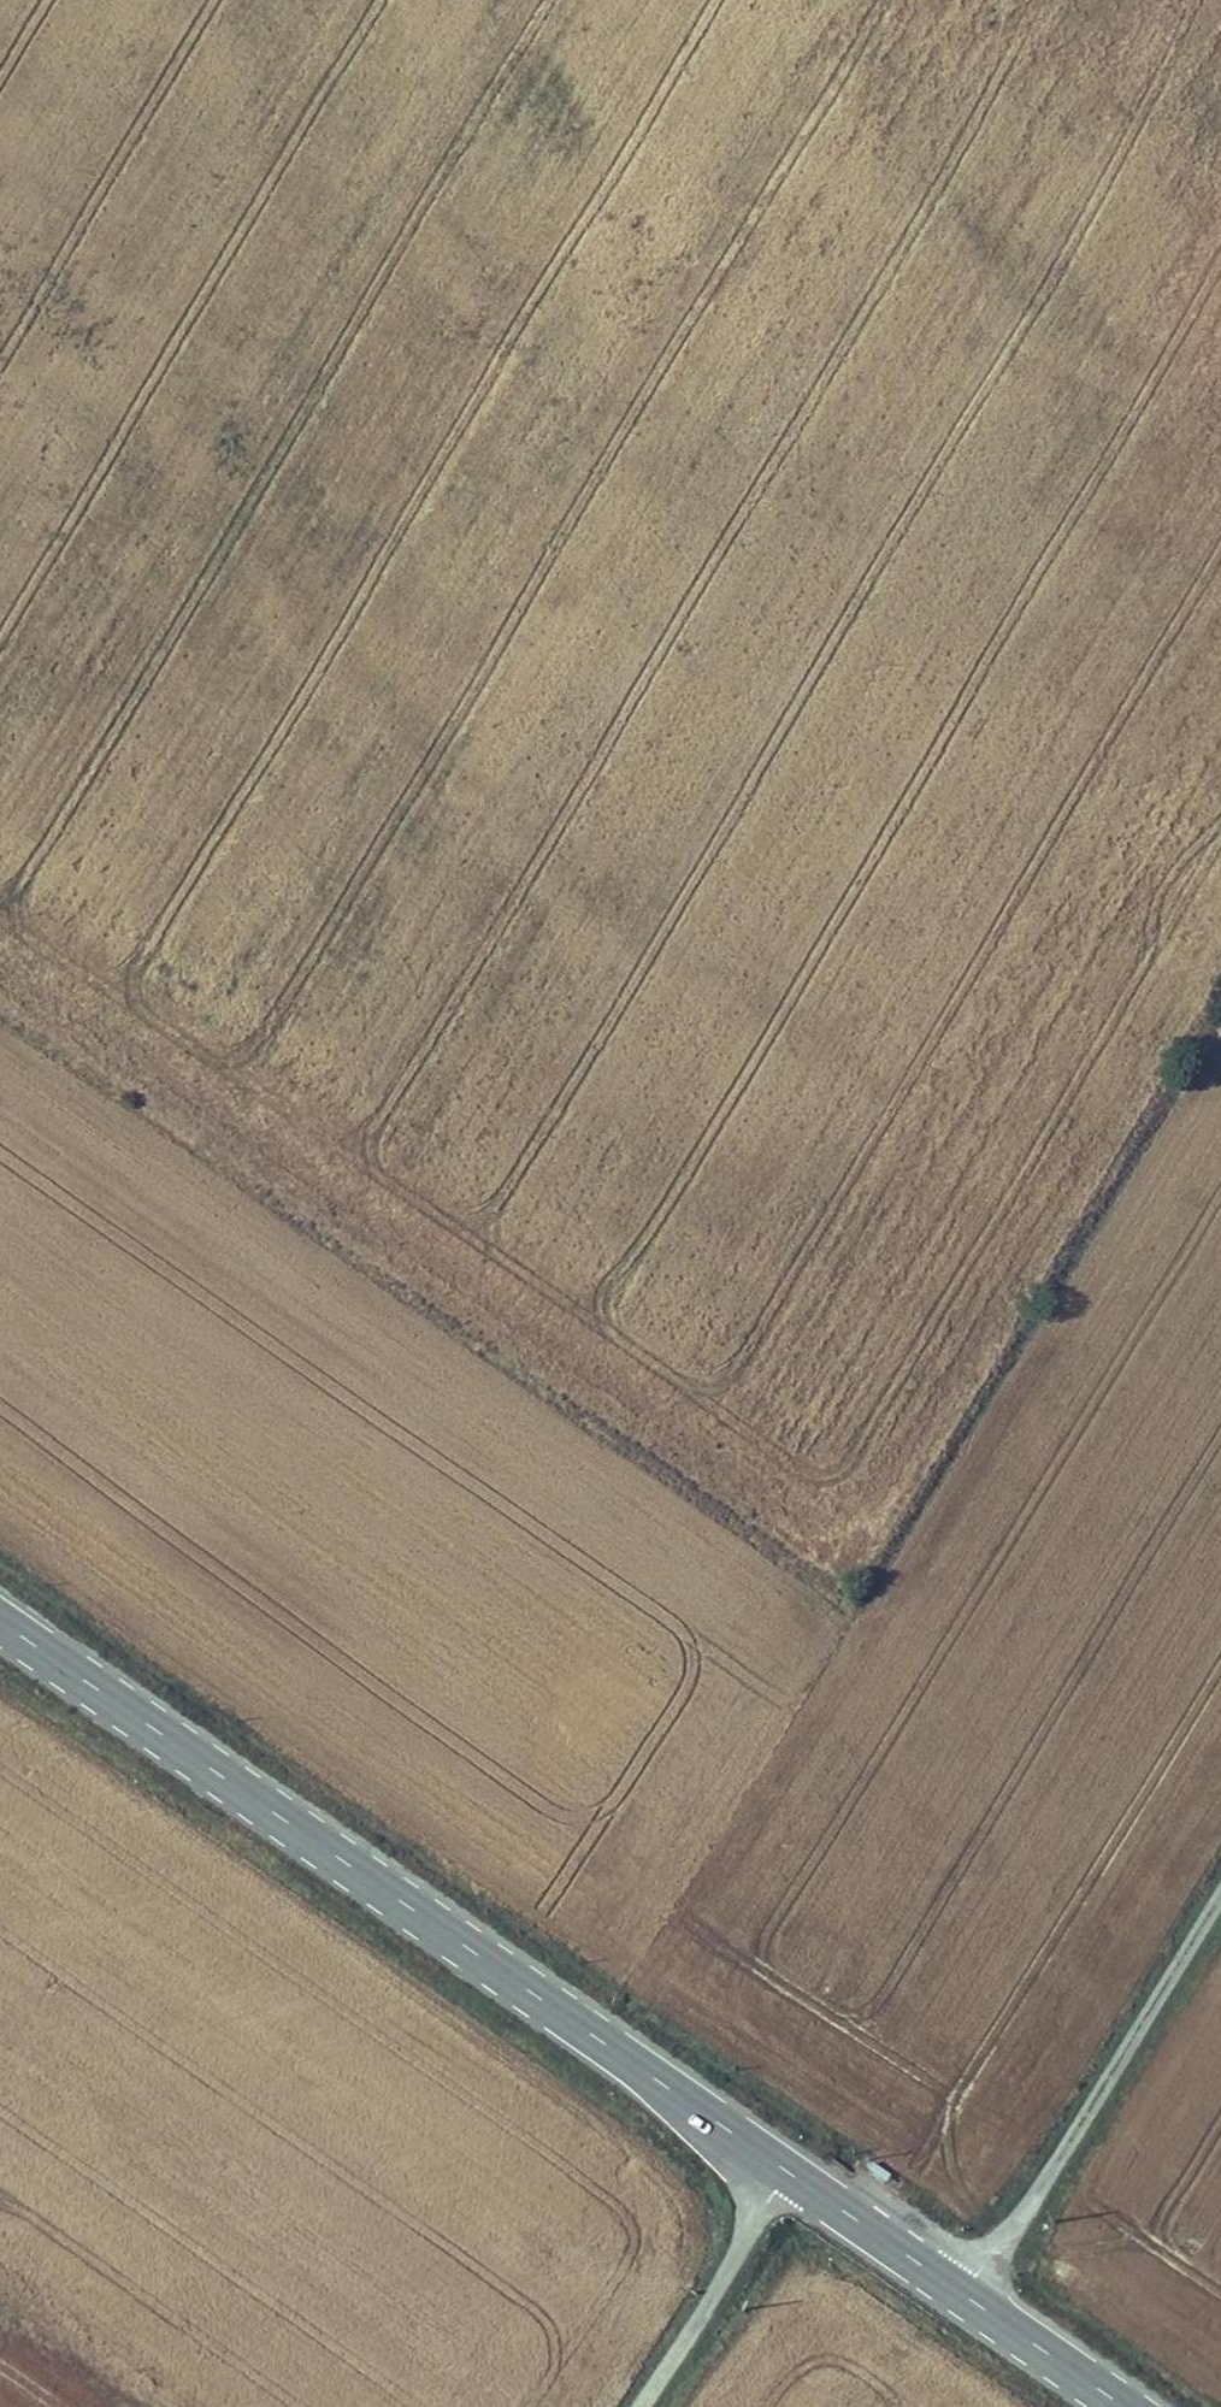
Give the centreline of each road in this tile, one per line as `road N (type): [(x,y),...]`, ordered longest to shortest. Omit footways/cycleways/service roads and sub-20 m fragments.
road 1 (primary): [(0,1616),(789,2174)]
road 2 (unclassified): [(1220,1885),(965,2296)]
road 3 (unclassified): [(789,2174),(641,2406)]
road 4 (primary): [(789,2174),(965,2296)]
road 5 (primary): [(965,2296),(1133,2406)]

